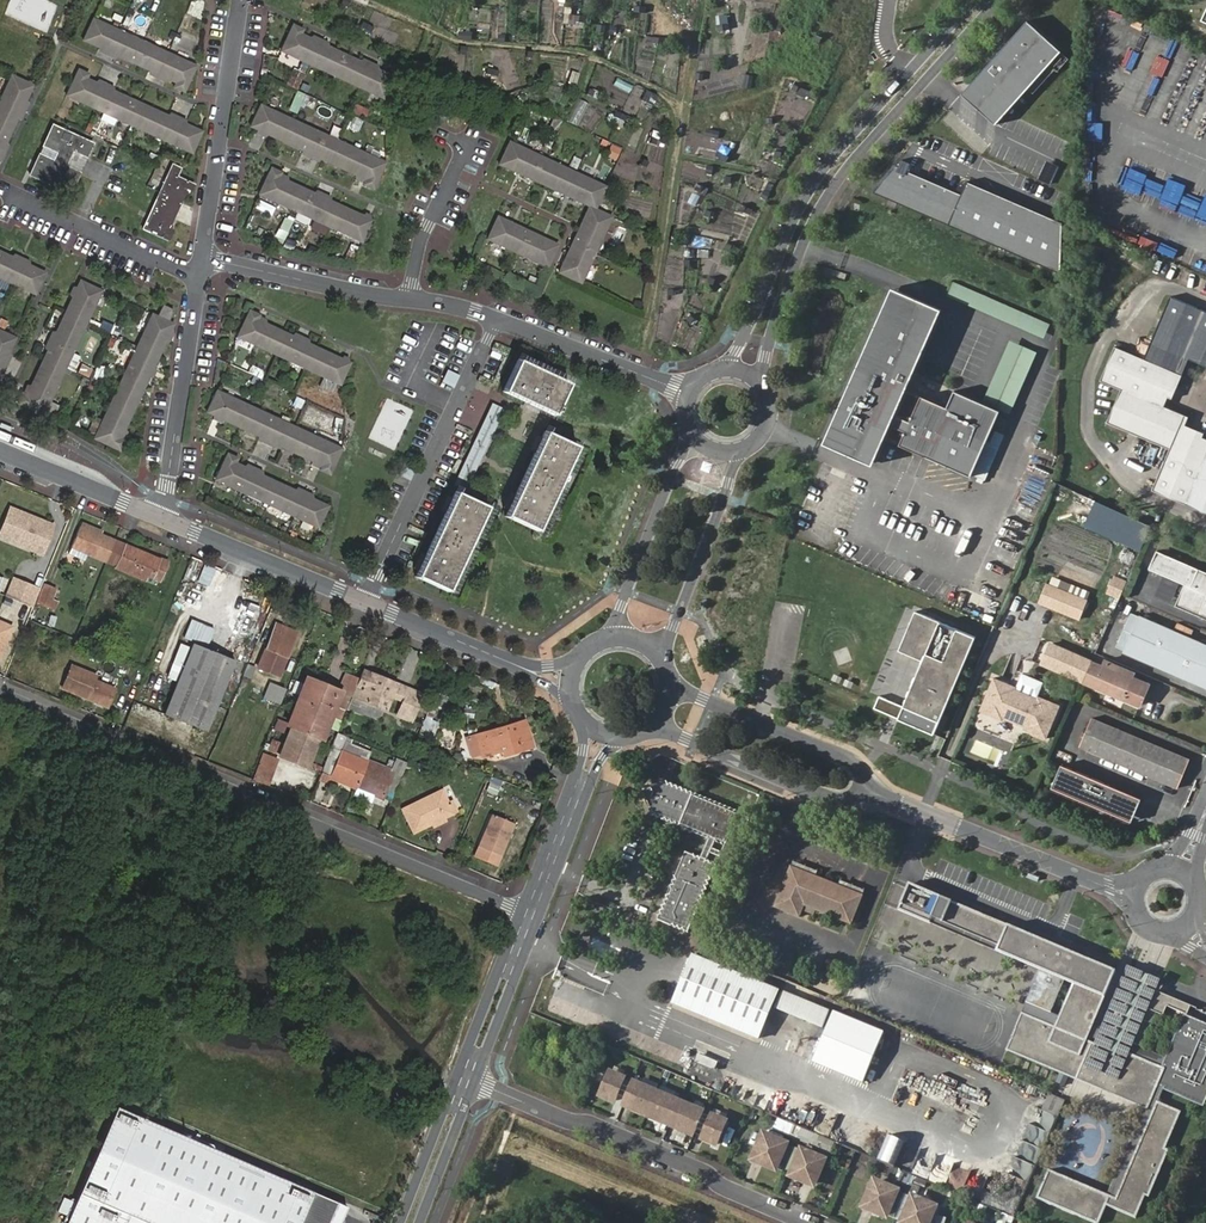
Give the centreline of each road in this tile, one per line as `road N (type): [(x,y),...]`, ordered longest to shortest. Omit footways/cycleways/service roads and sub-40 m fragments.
road 1 (residential): [(0,692),(532,912)]
road 2 (residential): [(762,389),(764,355),(816,213),(997,0)]
road 3 (residential): [(971,0),(812,184),(736,351),(711,373)]
road 4 (residential): [(468,1078),(707,1171),(714,1182),(809,1222)]
road 5 (residential): [(365,602),(497,320)]
road 6 (residential): [(202,258),(241,0)]
road 7 (track): [(685,109),(649,319),(636,353)]
road 8 (residential): [(1094,882),(869,792)]
road 9 (residential): [(159,517),(198,280)]
road 10 (residential): [(643,734),(685,739),(836,800),(869,792)]
road 11 (residential): [(869,792),(851,760),(670,681)]
road 12 (residential): [(687,426),(606,640)]
road 13 (residential): [(658,655),(746,449)]
road 14 (residential): [(159,517),(365,602)]
road 15 (residential): [(410,299),(202,258)]
road 16 (residential): [(689,393),(497,320)]
road 17 (residential): [(198,280),(16,197)]
road 18 (residential): [(410,299),(421,242),(474,129)]
road 19 (residential): [(532,912),(468,1078)]
road 20 (residential): [(365,602),(527,670)]
road 21 (residential): [(0,453),(159,517)]
road 22 (residential): [(468,1078),(411,1222)]
road 23 (residential): [(583,780),(532,912)]

